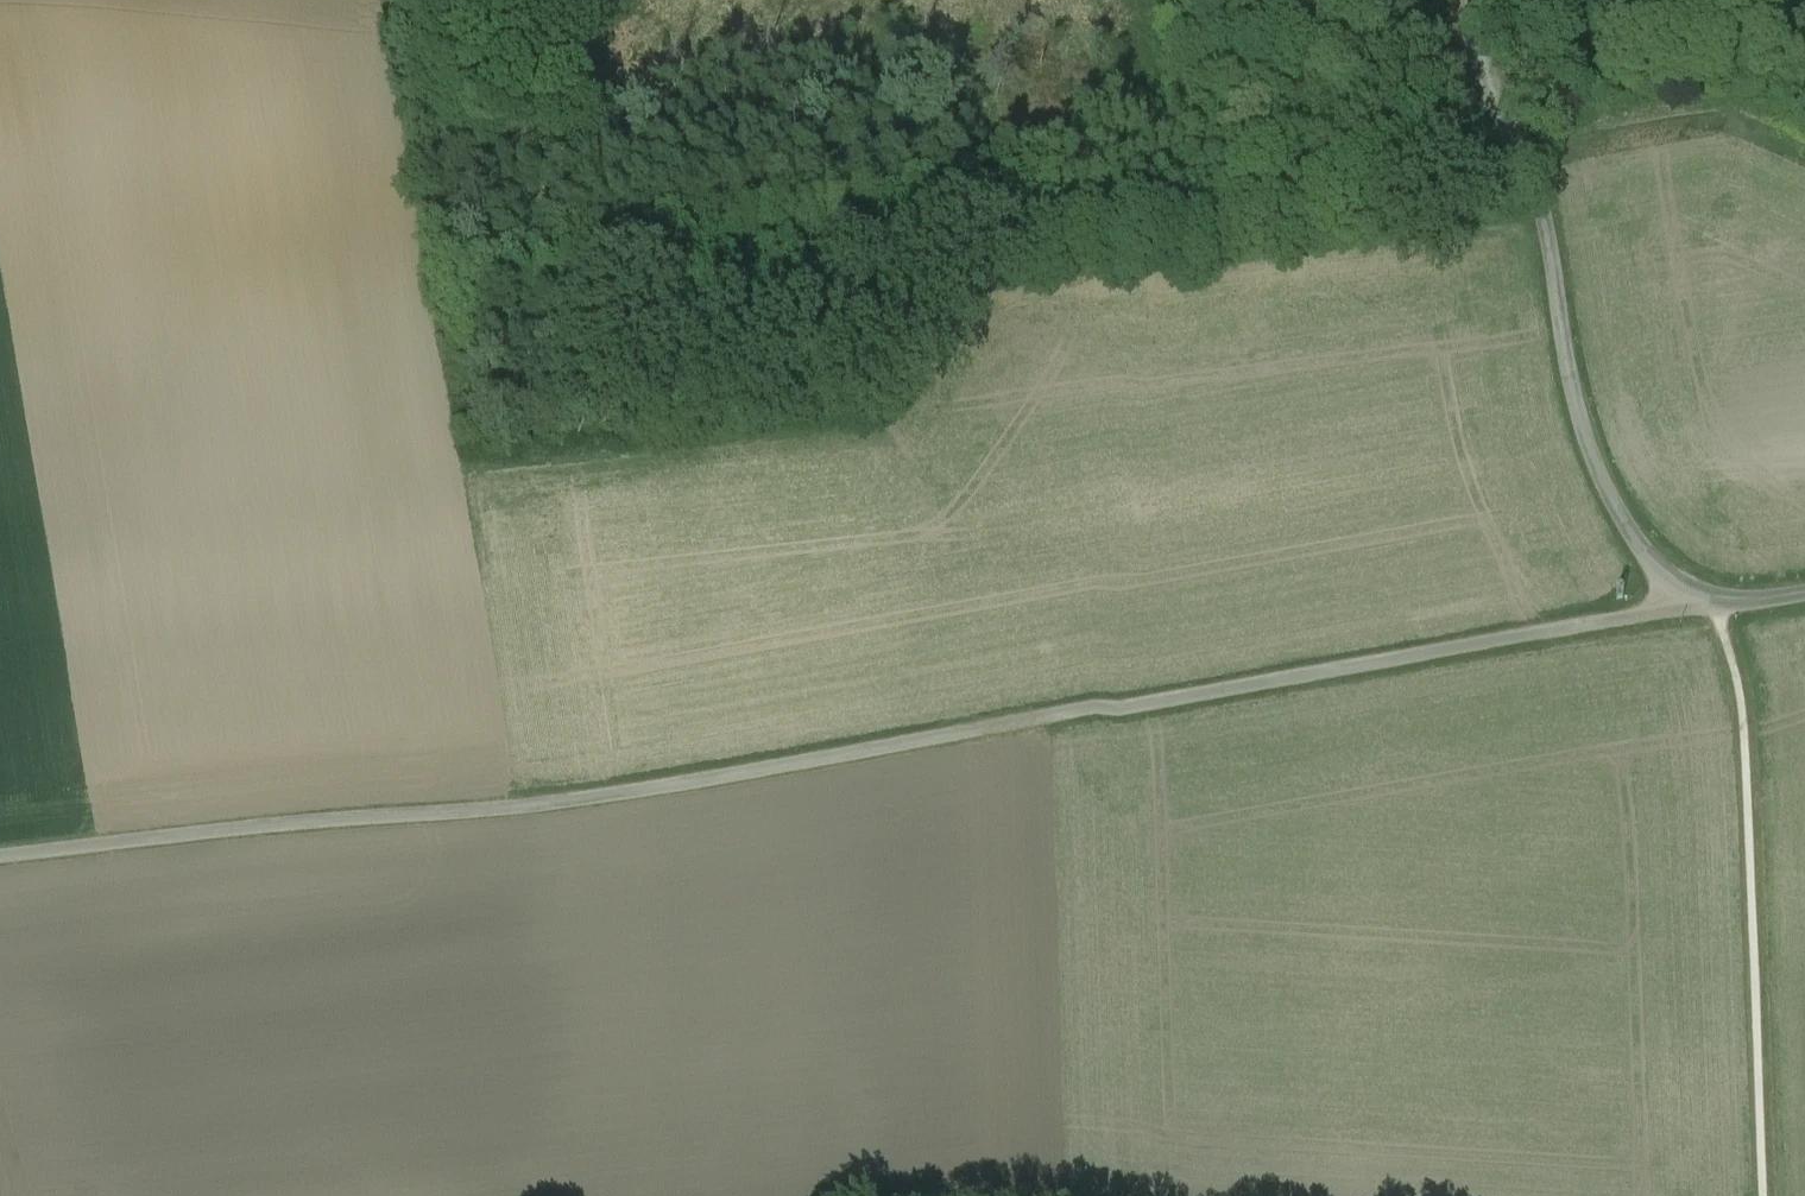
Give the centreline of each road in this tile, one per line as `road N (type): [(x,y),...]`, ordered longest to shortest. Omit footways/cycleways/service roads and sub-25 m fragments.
road 1 (unclassified): [(1693,611),(1449,646),(571,805),(326,819),(0,857)]
road 2 (unclassified): [(1693,611),(1612,503),(1577,419),(1540,207),(1490,86),(1473,0)]

